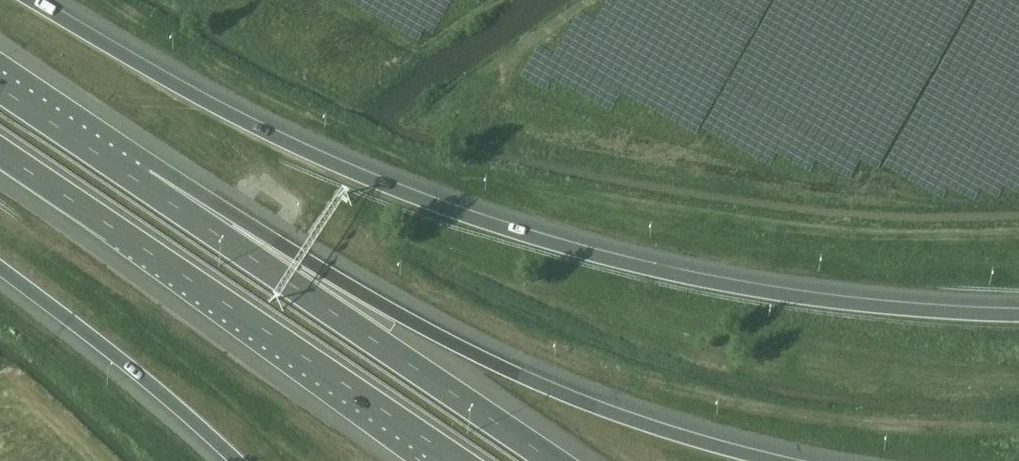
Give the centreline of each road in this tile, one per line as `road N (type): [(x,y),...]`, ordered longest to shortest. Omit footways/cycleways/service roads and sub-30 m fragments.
road 1 (motorway): [(1018,315),(732,288),(515,232),(279,138),(26,0)]
road 2 (motorway): [(768,460),(638,424),(536,383),(141,183)]
road 3 (motorway): [(0,155),(454,460)]
road 4 (motorway): [(551,460),(141,183)]
road 5 (motorway): [(0,272),(133,371),(234,460)]
road 6 (motorway): [(141,183),(0,87)]

